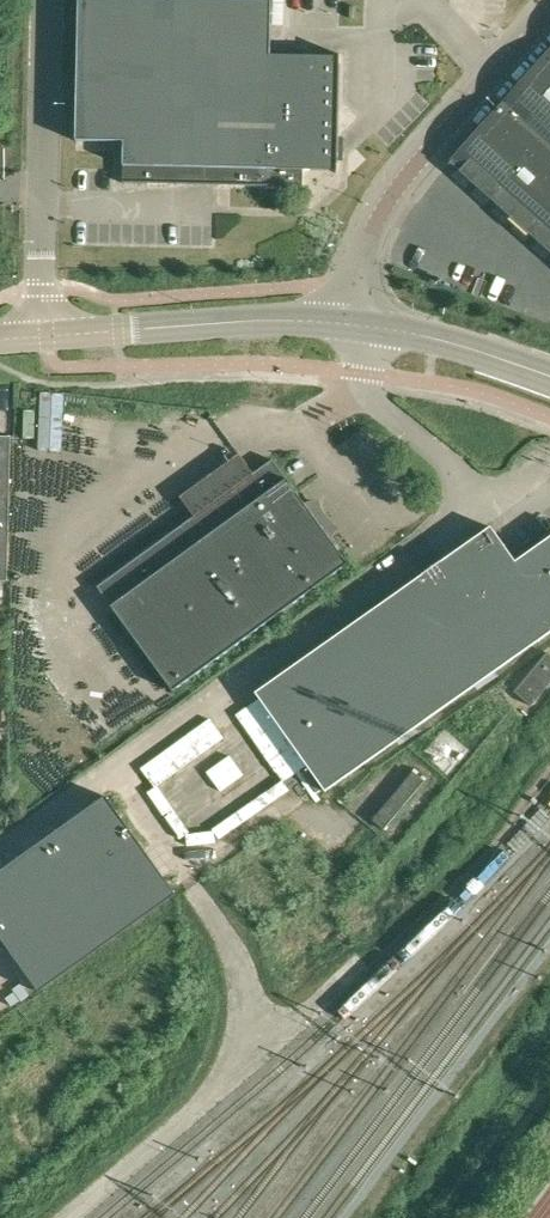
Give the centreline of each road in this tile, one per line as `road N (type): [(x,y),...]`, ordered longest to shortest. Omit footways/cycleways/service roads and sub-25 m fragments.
road 1 (unclassified): [(46,334),(47,0)]
road 2 (unclassified): [(360,325),(278,320),(46,334)]
road 3 (unclassified): [(360,325),(367,245),(387,202),(491,81)]
road 4 (unclassified): [(482,501),(369,392),(360,325)]
road 5 (unclassified): [(549,376),(420,334),(360,325)]

